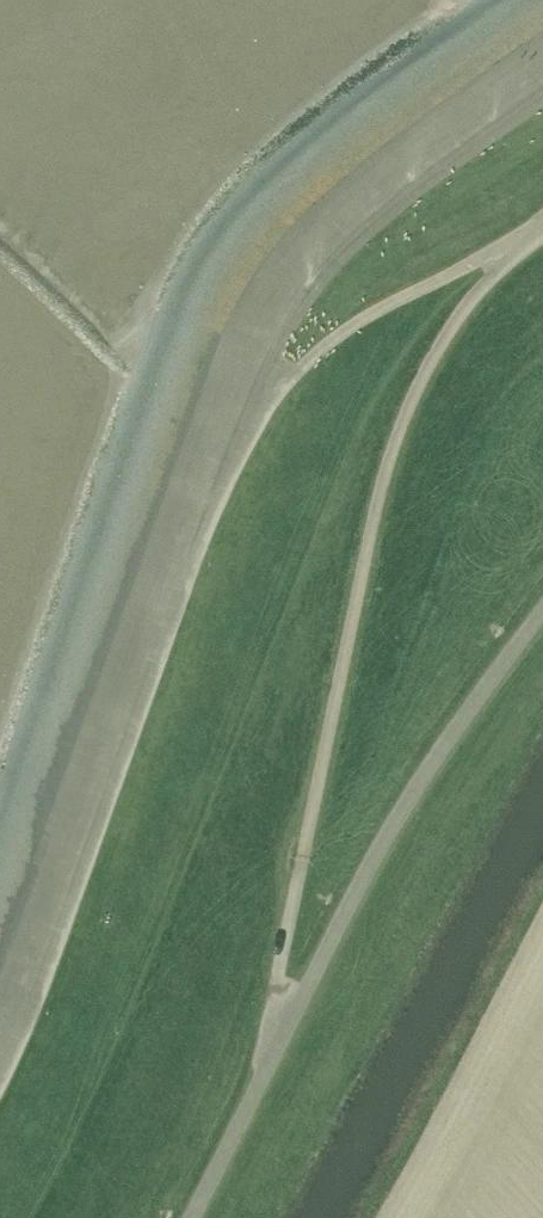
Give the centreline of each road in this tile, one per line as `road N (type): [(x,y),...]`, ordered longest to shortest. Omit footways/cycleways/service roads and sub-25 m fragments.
road 1 (unclassified): [(274,1063),(376,476),(410,388),(511,242)]
road 2 (unclassified): [(274,1063),(369,876),(480,701),(542,621)]
road 3 (unclassified): [(195,510),(277,401),(359,325),(511,242)]
road 4 (unclassified): [(195,1217),(274,1063)]

